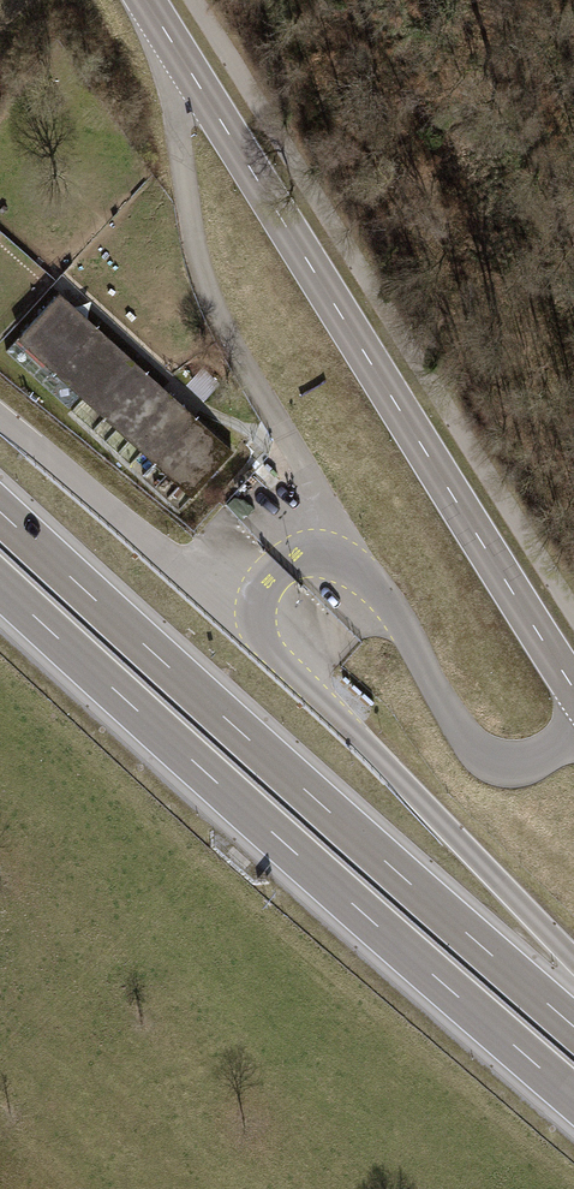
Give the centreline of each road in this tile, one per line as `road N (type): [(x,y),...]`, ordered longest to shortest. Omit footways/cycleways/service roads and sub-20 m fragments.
road 1 (primary): [(147,0),(573,686)]
road 2 (motorway): [(573,1025),(0,510)]
road 3 (motorway): [(0,586),(573,1098)]

